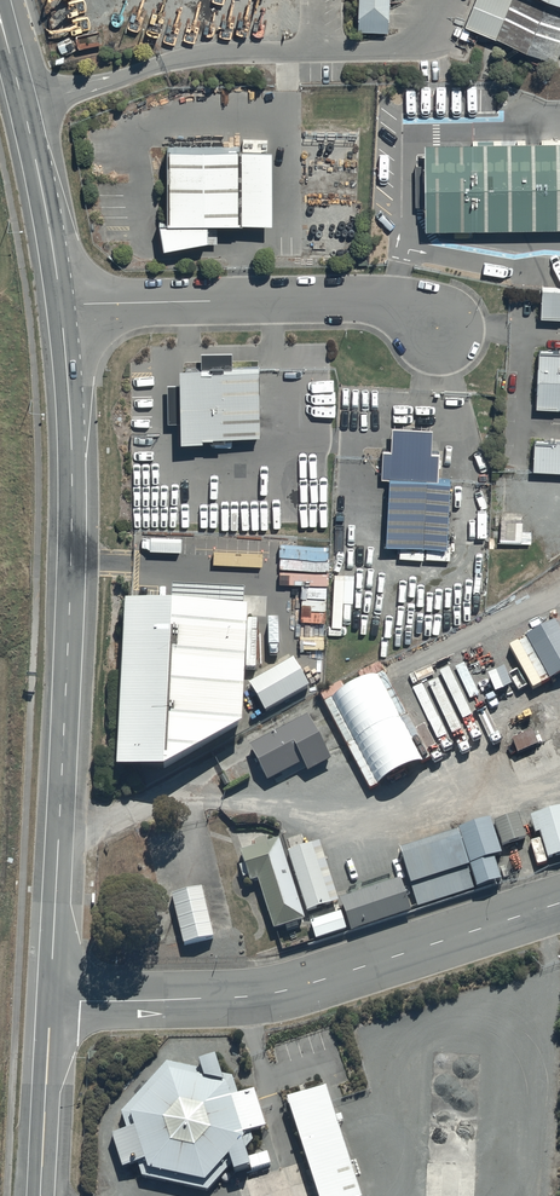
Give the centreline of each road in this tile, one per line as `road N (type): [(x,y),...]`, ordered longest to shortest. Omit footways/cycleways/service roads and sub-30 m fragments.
road 1 (secondary): [(51,1001),(73,475),(61,303)]
road 2 (tertiary): [(51,1001),(281,992),(559,906)]
road 3 (unclassified): [(61,303),(367,299),(426,318),(438,346)]
road 4 (secondary): [(61,303),(0,16)]
road 5 (secondary): [(41,1195),(51,1001)]

